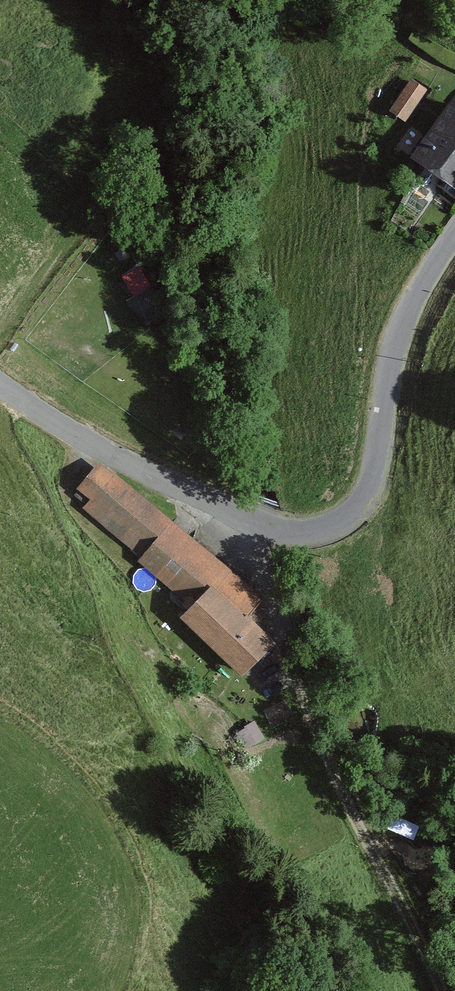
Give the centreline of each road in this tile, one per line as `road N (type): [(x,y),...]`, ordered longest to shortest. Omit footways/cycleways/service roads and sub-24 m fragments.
road 1 (unclassified): [(0,384),(72,433),(259,525),(326,529),(353,514),(371,488),(396,343),(454,235)]
road 2 (track): [(259,525),(333,781),(437,990)]

